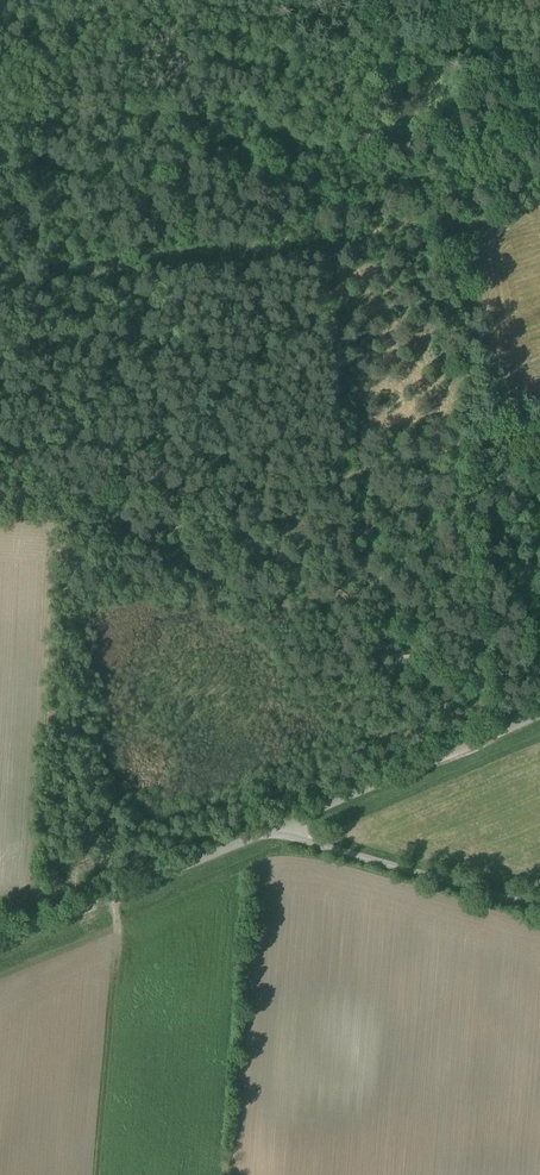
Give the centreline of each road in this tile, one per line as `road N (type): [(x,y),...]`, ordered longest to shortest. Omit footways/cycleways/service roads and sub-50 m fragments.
road 1 (unclassified): [(0,945),(289,823)]
road 2 (unclassified): [(289,823),(539,714)]
road 3 (unclassified): [(289,823),(308,845),(539,908)]

